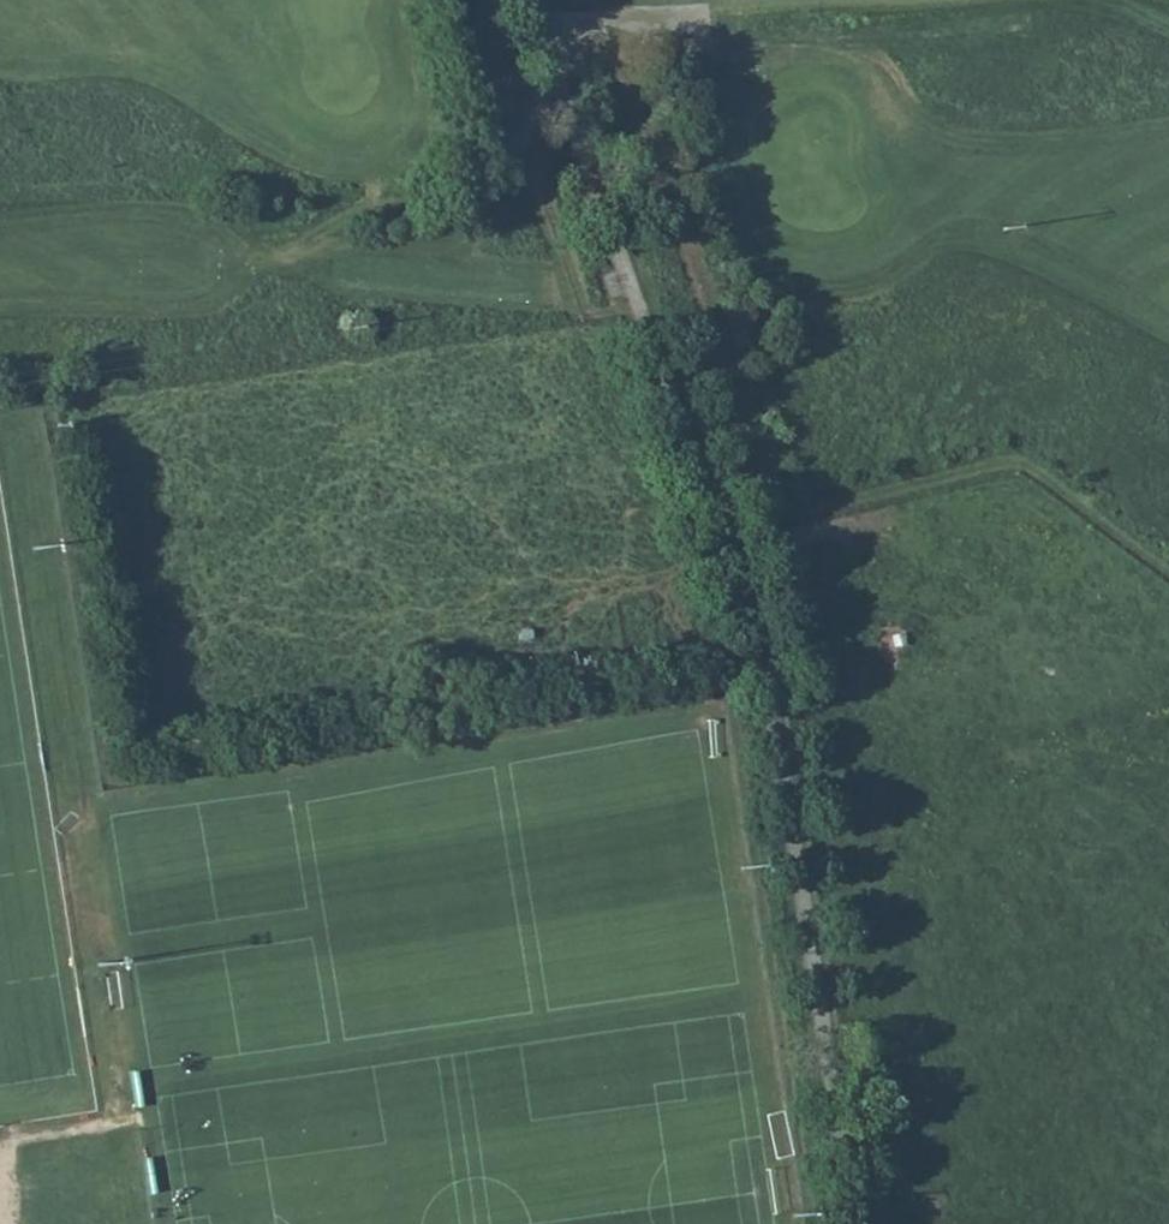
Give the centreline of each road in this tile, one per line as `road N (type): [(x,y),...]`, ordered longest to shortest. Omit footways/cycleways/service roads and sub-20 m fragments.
road 1 (track): [(851,1223),(760,670),(528,0)]
road 2 (track): [(1168,680),(1108,647),(1018,562),(906,499),(879,459),(826,313)]
road 3 (track): [(0,1139),(118,1118),(69,806)]
road 4 (track): [(567,111),(517,144),(414,243),(322,263),(240,262)]
road 5 (track): [(542,38),(604,7),(729,0)]

